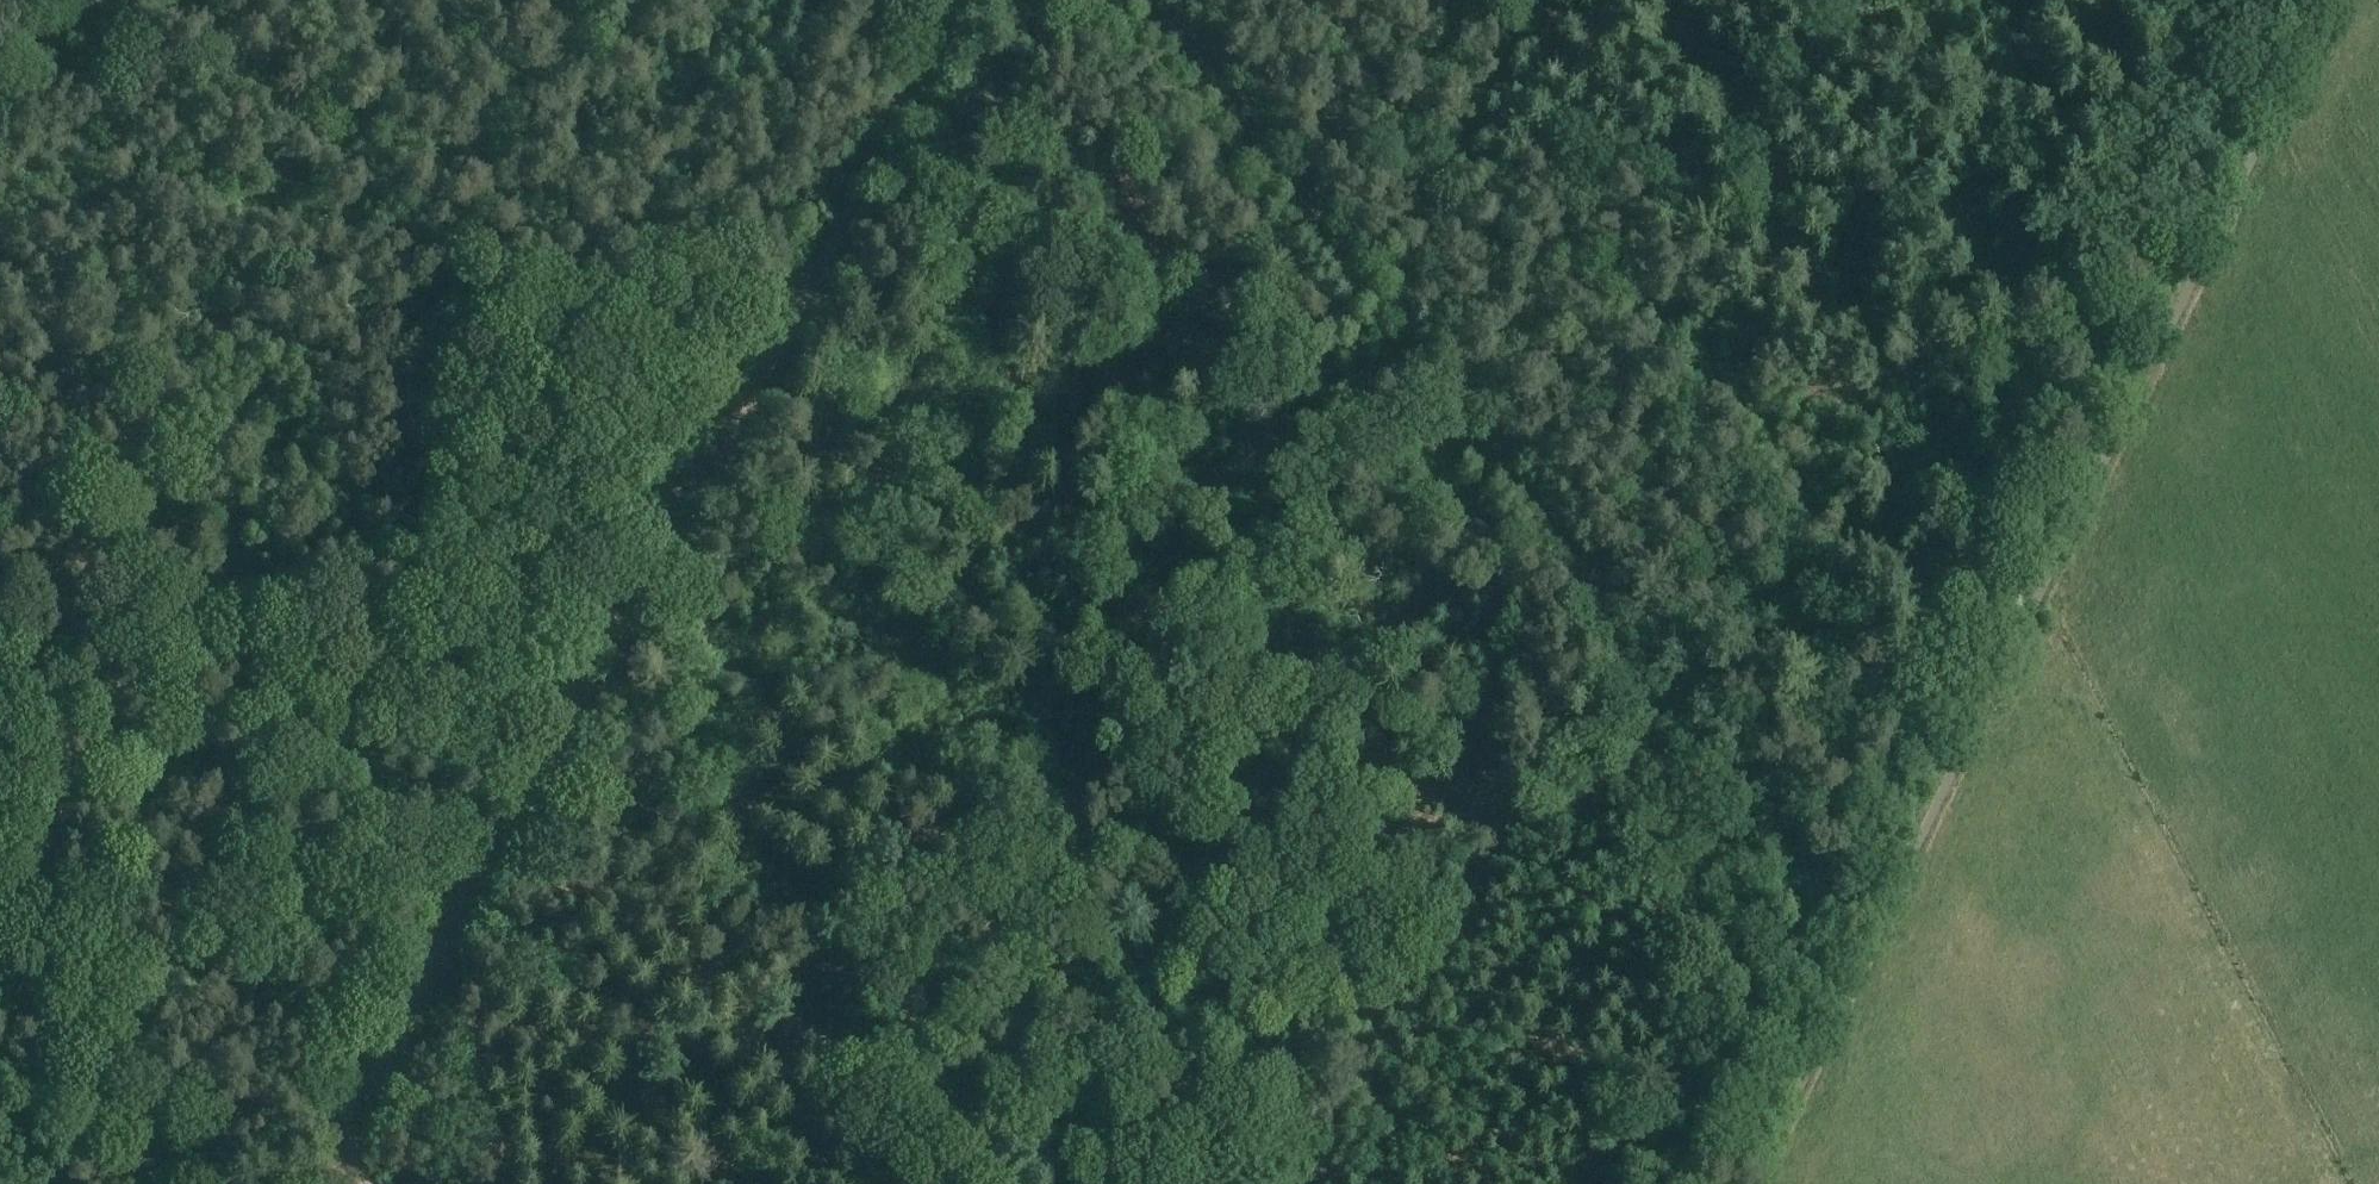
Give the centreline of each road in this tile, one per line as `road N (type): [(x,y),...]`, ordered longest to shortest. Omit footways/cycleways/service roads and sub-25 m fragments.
road 1 (track): [(977,0),(917,67),(422,997),(356,1139),(365,1183)]
road 2 (track): [(1596,611),(1487,448),(1153,0)]

